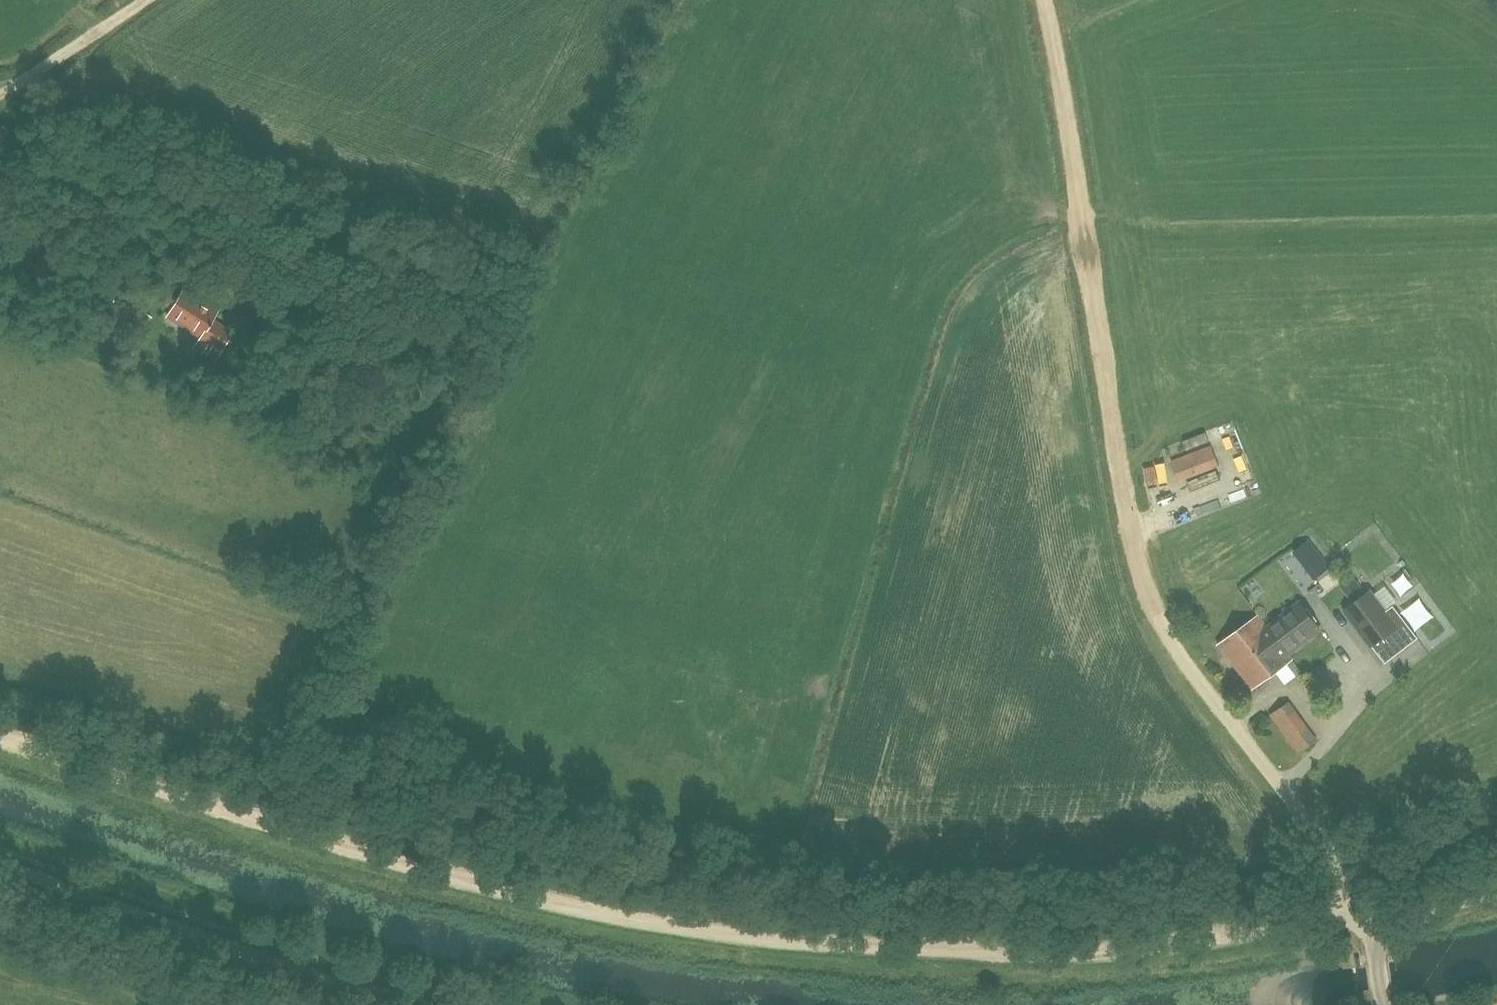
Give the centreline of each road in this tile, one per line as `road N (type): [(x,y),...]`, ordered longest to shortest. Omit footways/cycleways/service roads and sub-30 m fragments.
road 1 (track): [(0,733),(493,889),(698,927),(949,948),(1110,947),(1369,916)]
road 2 (track): [(1164,632),(1139,558),(1044,0)]
road 3 (unclassified): [(1369,916),(1347,873),(1164,632)]
road 4 (track): [(235,941),(0,862)]
road 5 (track): [(438,1004),(235,941)]
road 6 (track): [(0,106),(153,0)]
road 7 (unclassified): [(1369,916),(1496,890)]

